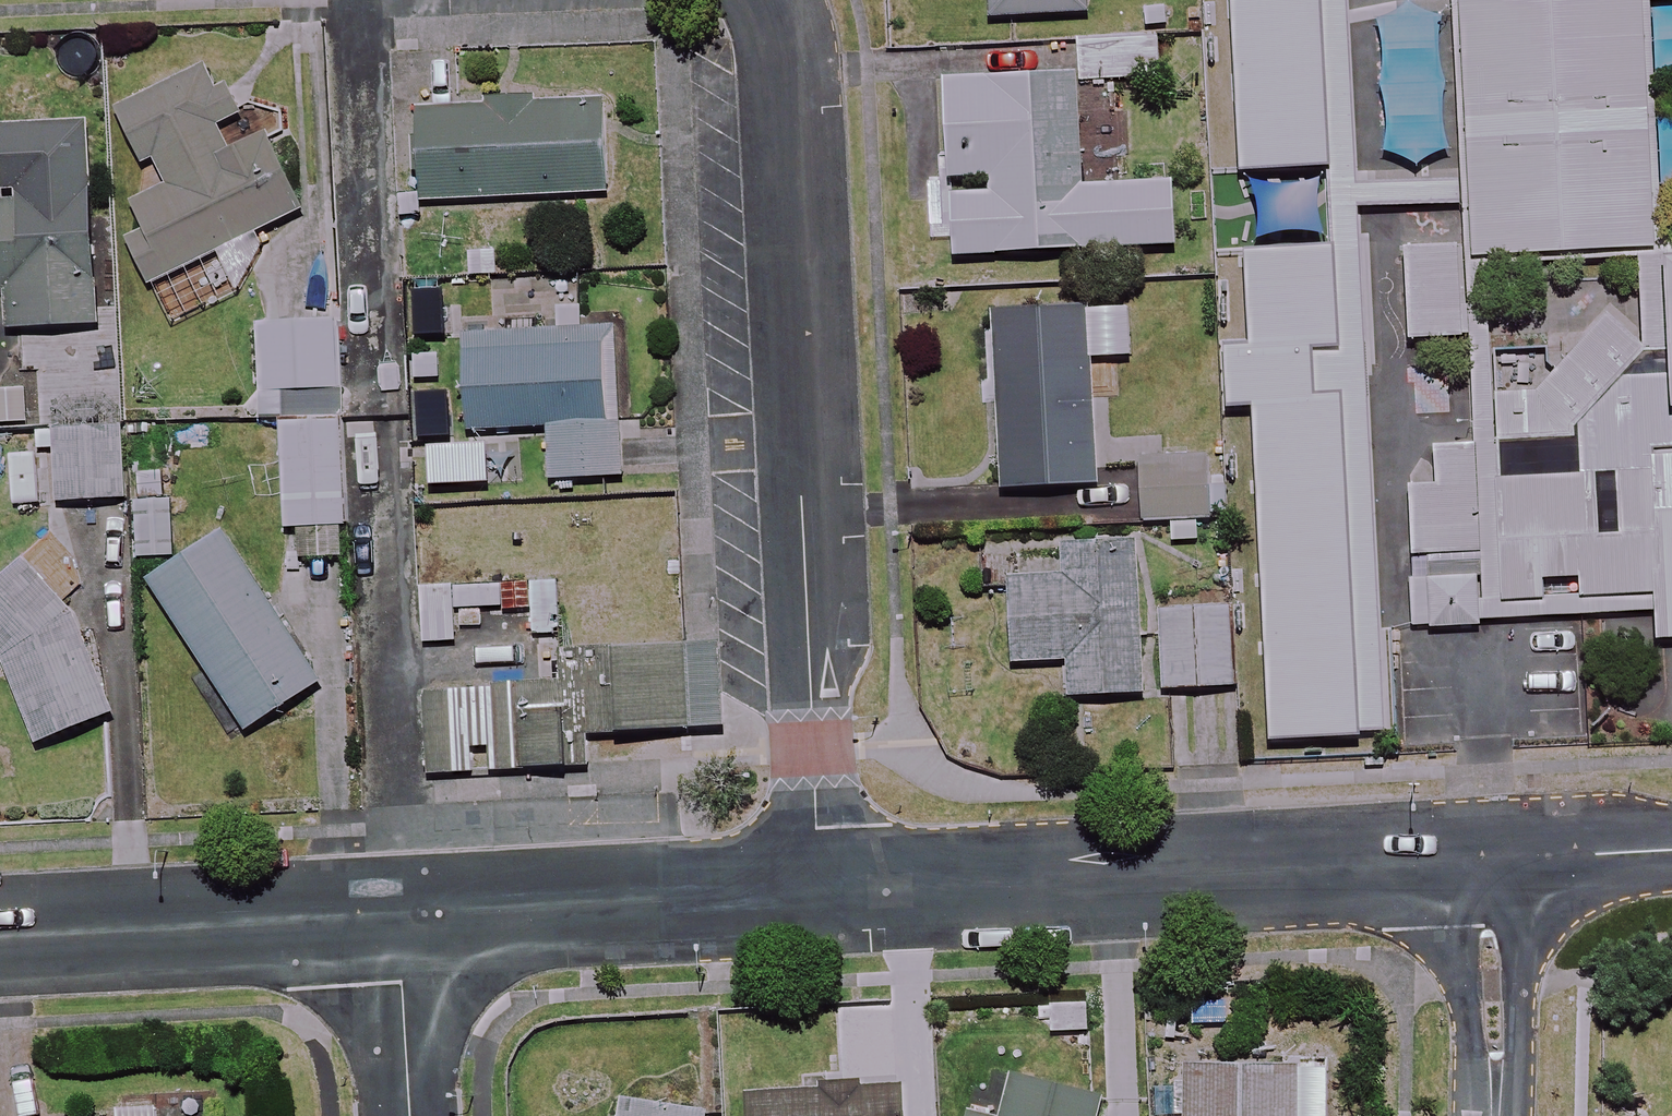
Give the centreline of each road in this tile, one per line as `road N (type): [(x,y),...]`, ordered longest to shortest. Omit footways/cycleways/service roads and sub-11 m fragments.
road 1 (residential): [(776,0),(793,41),(818,885)]
road 2 (residential): [(1493,861),(818,885)]
road 3 (residential): [(818,885),(400,912)]
road 4 (residential): [(400,912),(0,934)]
road 5 (residential): [(1493,861),(1488,1115)]
road 6 (residential): [(400,912),(412,1115)]
road 7 (residential): [(1671,850),(1493,861)]

